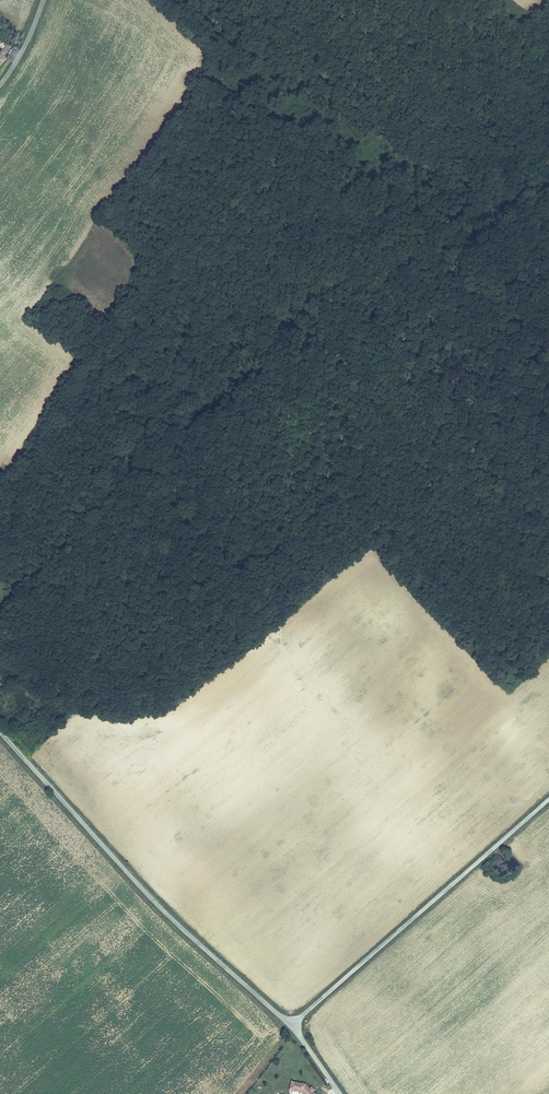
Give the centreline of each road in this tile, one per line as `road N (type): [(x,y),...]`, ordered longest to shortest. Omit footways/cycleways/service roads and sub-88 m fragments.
road 1 (unclassified): [(342,1093),(290,1021),(205,952),(74,819),(0,729)]

